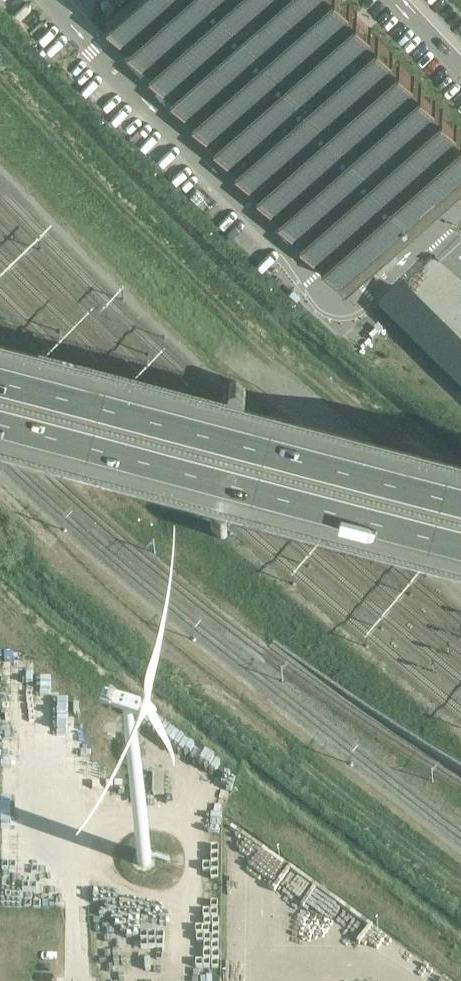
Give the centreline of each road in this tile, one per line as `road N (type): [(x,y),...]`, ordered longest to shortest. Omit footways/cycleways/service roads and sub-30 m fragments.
road 1 (motorway): [(0,425),(460,545)]
road 2 (motorway): [(460,492),(0,376)]

